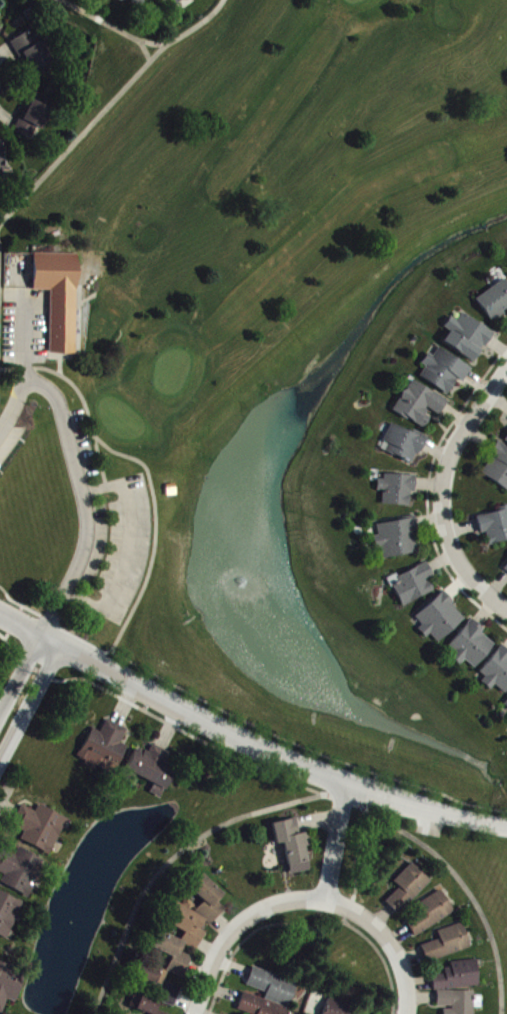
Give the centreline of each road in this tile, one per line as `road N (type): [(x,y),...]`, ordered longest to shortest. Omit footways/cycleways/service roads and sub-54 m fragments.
road 1 (residential): [(0,612),(193,716),(349,784)]
road 2 (residential): [(197,1013),(239,926),(293,899),(329,897),(349,784)]
road 3 (residential): [(506,608),(469,575),(443,521),(447,470),(506,376)]
road 4 (residential): [(506,825),(349,784)]
road 5 (residential): [(411,1013),(413,990),(392,942),(367,916),(329,897)]
road 6 (residential): [(0,762),(61,645)]

